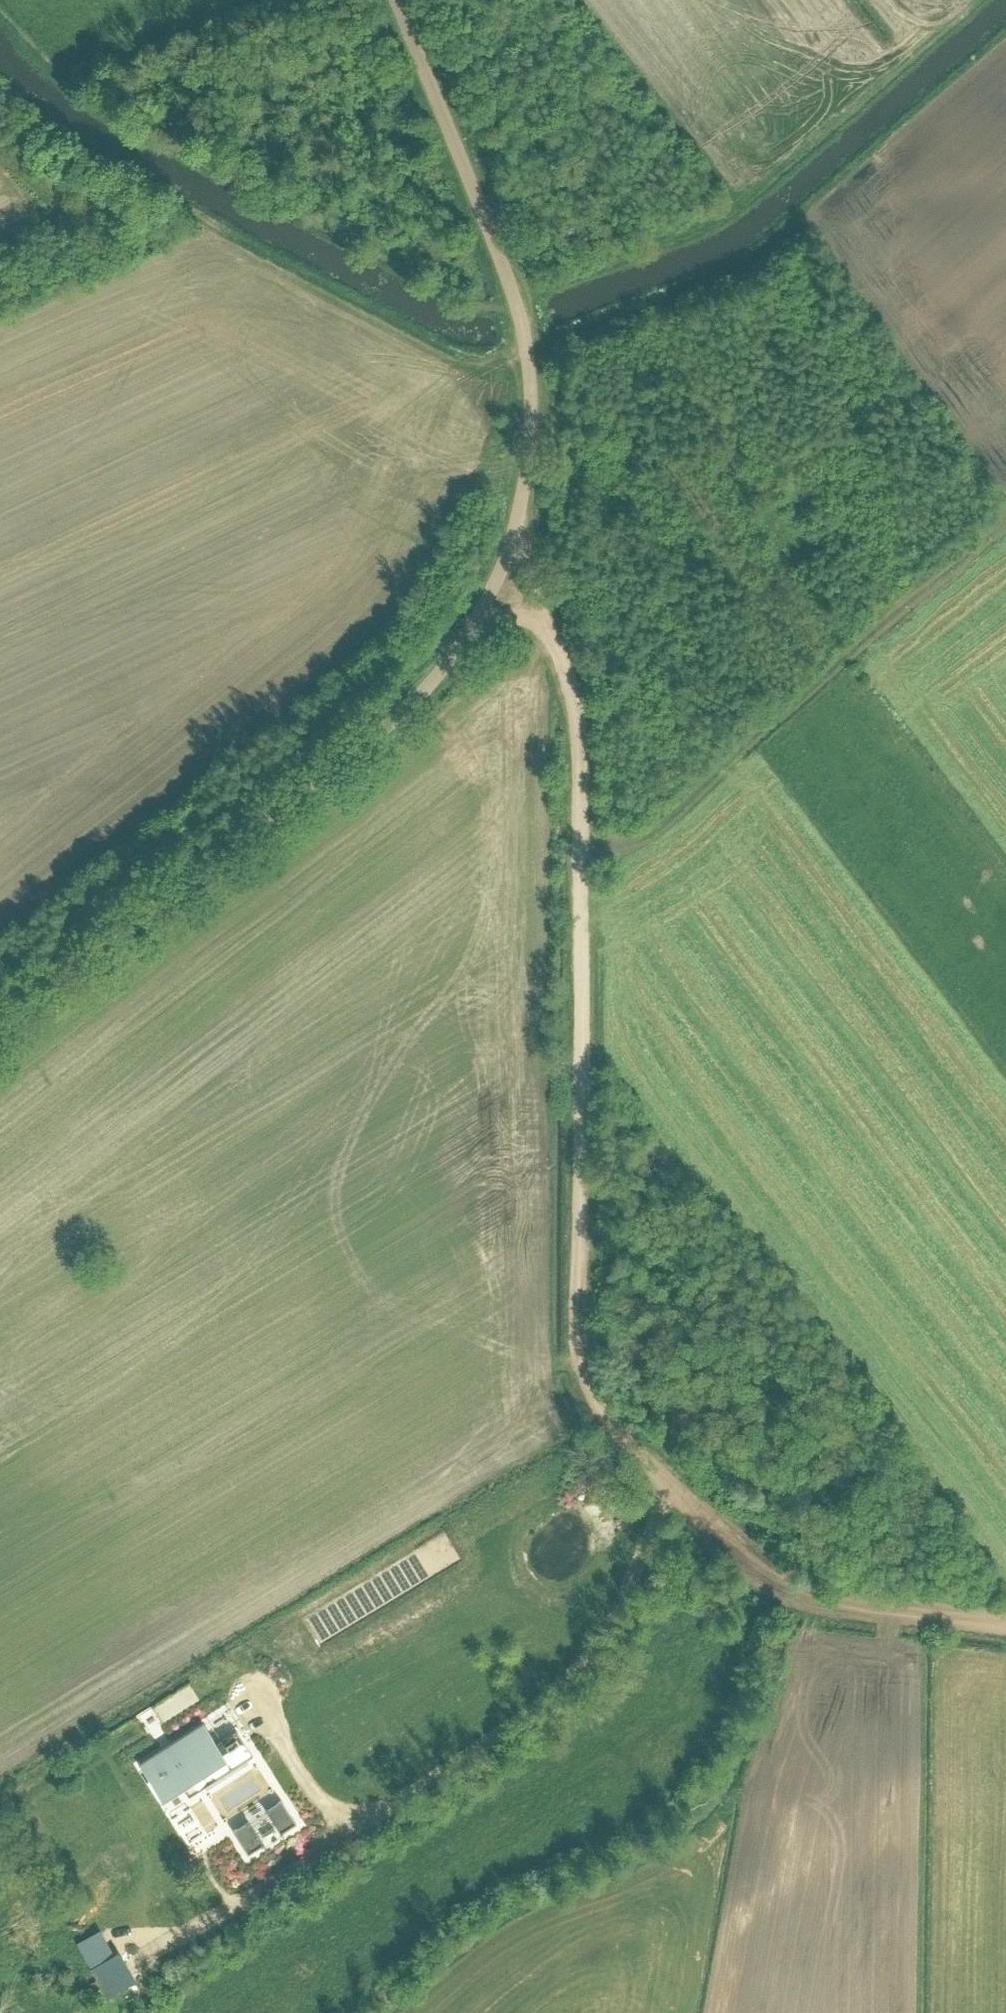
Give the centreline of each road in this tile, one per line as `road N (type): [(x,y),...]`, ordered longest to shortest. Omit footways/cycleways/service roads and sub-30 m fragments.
road 1 (track): [(1005,1625),(860,1609),(769,1577),(714,1535),(625,1443),(588,1388),(579,1333),(579,737),(552,641),(496,582)]
road 2 (unclassified): [(0,1031),(411,704),(470,629),(511,545),(530,445),(515,299),(391,0)]
road 3 (track): [(1005,518),(637,832),(580,837)]

